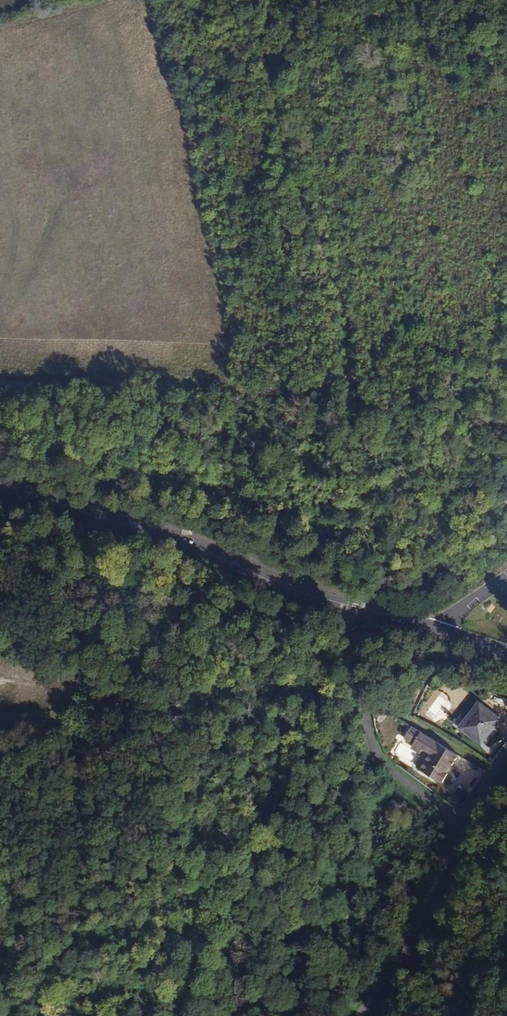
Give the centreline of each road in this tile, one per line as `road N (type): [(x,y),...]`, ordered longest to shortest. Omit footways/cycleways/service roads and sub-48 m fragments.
road 1 (unclassified): [(445,634),(287,585),(177,535),(0,492)]
road 2 (residential): [(506,761),(425,925),(363,1015)]

